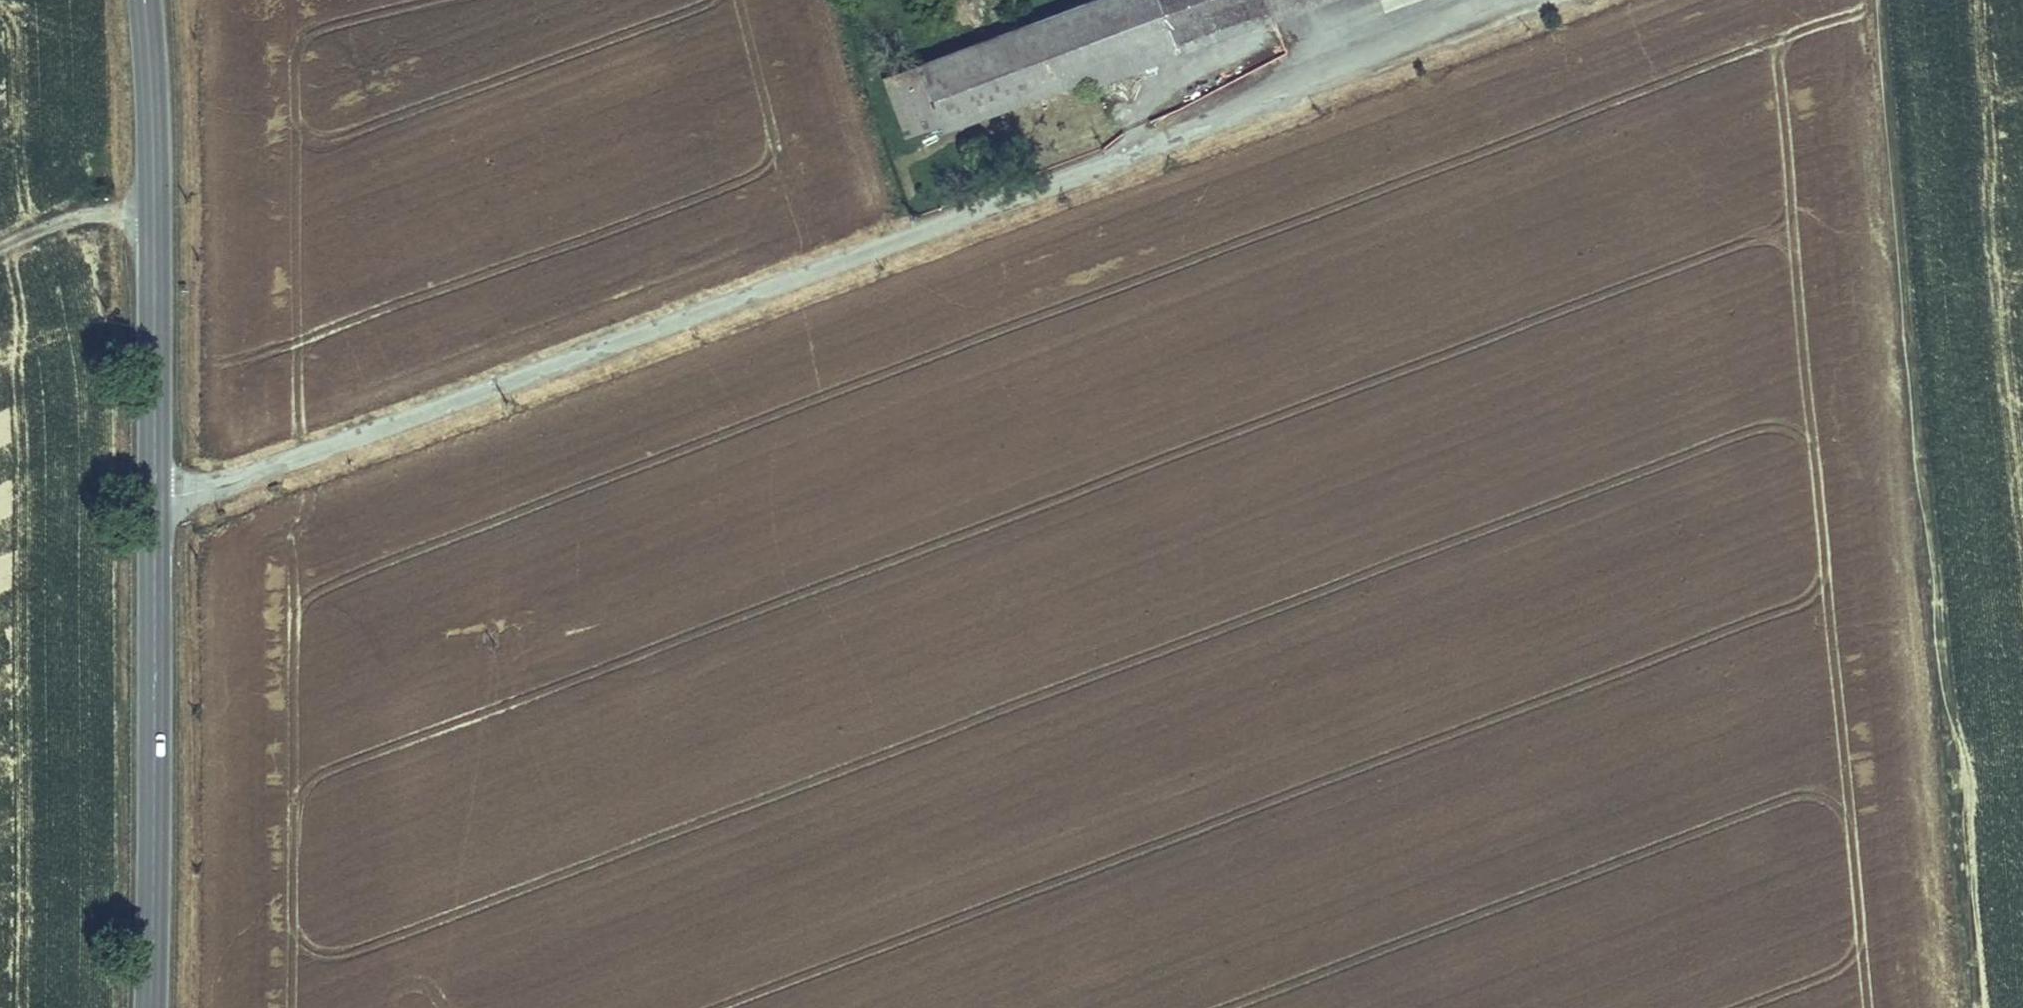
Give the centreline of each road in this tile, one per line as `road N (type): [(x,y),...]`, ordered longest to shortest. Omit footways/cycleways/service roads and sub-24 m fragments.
road 1 (track): [(1979,1007),(1882,0)]
road 2 (secondary): [(158,1007),(155,209),(144,0)]

